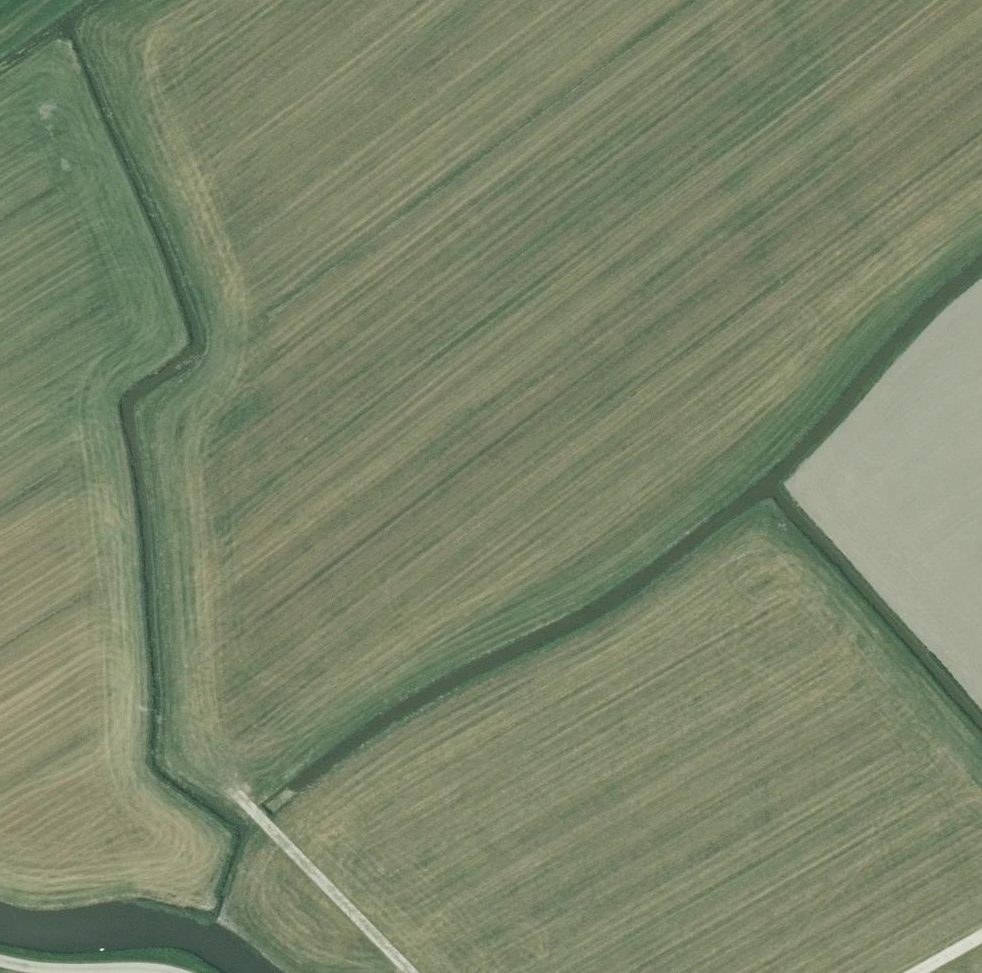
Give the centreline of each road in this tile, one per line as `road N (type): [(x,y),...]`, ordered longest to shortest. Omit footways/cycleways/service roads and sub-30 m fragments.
road 1 (unclassified): [(0,961),(165,972)]

